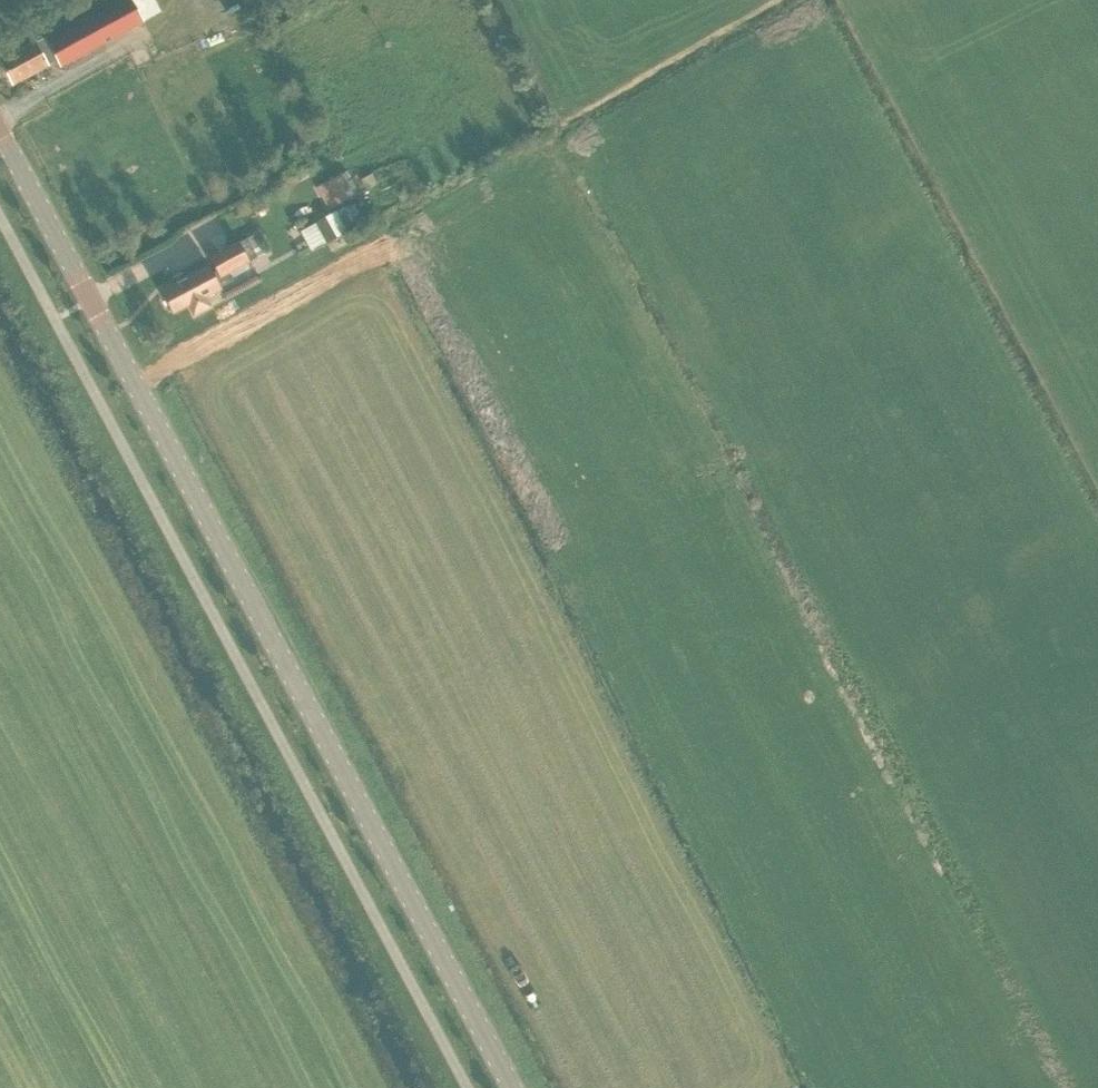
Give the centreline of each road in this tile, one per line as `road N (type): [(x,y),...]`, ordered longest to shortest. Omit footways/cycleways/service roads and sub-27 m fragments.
road 1 (tertiary): [(513,1087),(0,133)]

